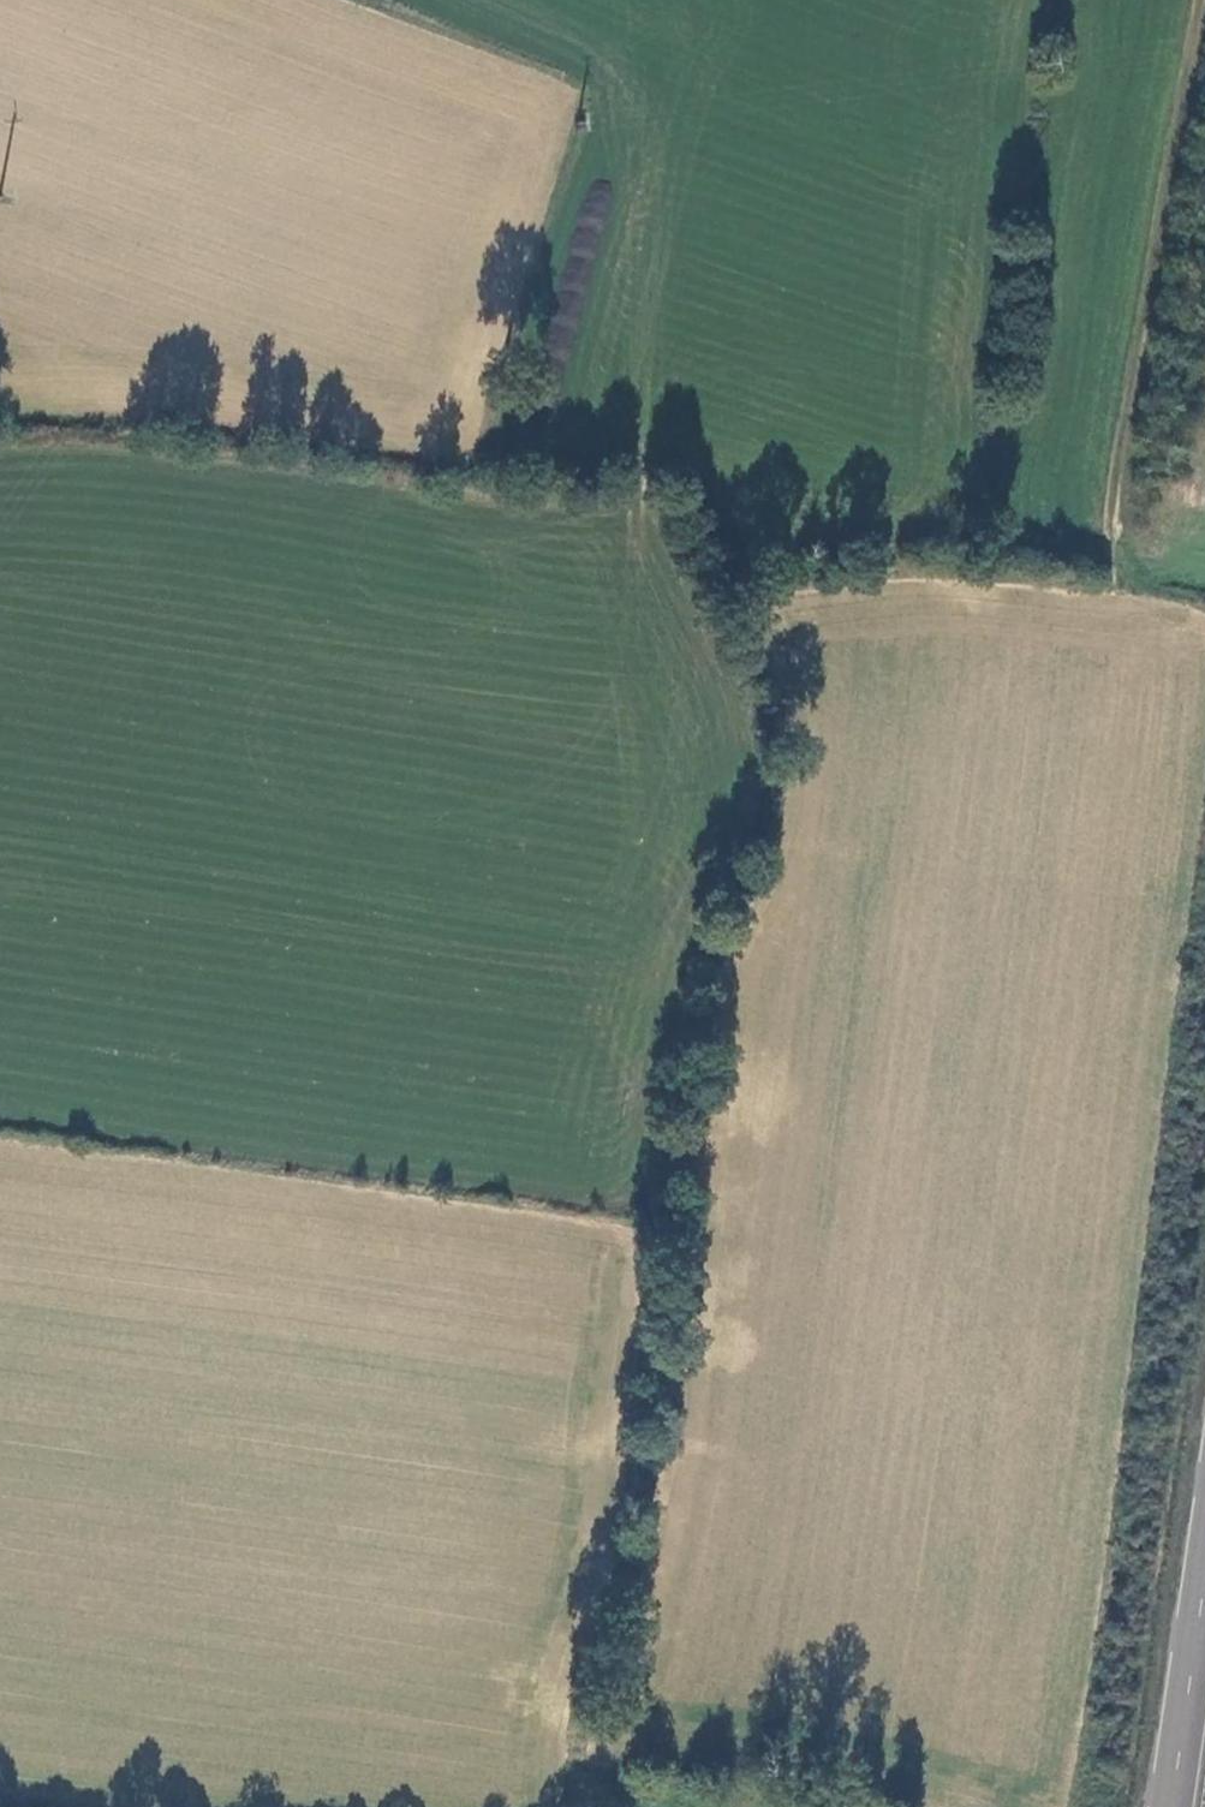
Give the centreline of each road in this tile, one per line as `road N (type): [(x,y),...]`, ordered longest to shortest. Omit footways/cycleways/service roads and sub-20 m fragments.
road 1 (track): [(1111,592),(1131,439),(1204,51)]
road 2 (trunk): [(1204,1548),(1169,1806)]

